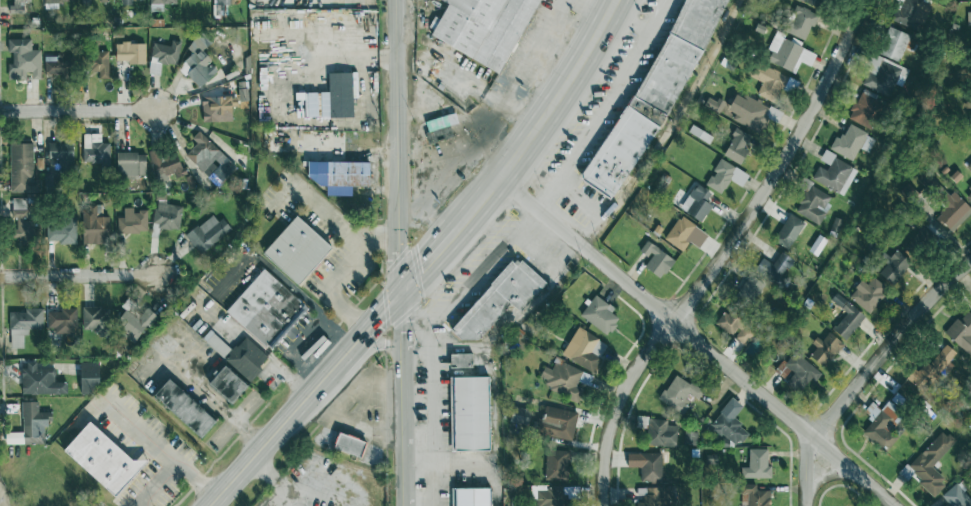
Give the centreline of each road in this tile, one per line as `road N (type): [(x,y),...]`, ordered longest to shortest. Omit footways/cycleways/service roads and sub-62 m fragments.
road 1 (residential): [(861,0),(748,215),(630,377),(602,433),(602,505)]
road 2 (residential): [(500,178),(892,505)]
road 3 (tertiary): [(399,505),(393,0)]
road 4 (primary): [(500,178),(209,505)]
road 5 (residential): [(970,261),(915,312),(815,437),(807,505)]
road 6 (primary): [(617,0),(567,87),(500,178)]
road 7 (residential): [(159,274),(0,277)]
road 8 (residential): [(157,109),(0,112)]

